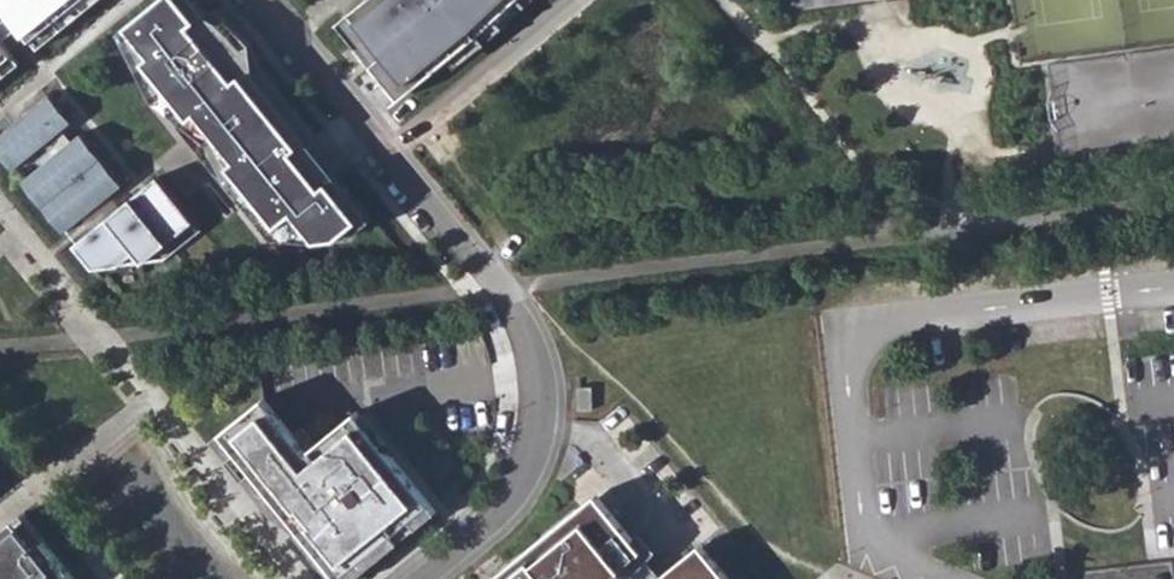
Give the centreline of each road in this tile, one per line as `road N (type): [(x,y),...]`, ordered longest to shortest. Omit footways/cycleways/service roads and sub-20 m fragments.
road 1 (residential): [(419,578),(493,519),(525,478),(537,432),(536,368),(512,289),(397,151)]
road 2 (residential): [(397,151),(572,0)]
road 3 (residential): [(397,151),(271,0)]

